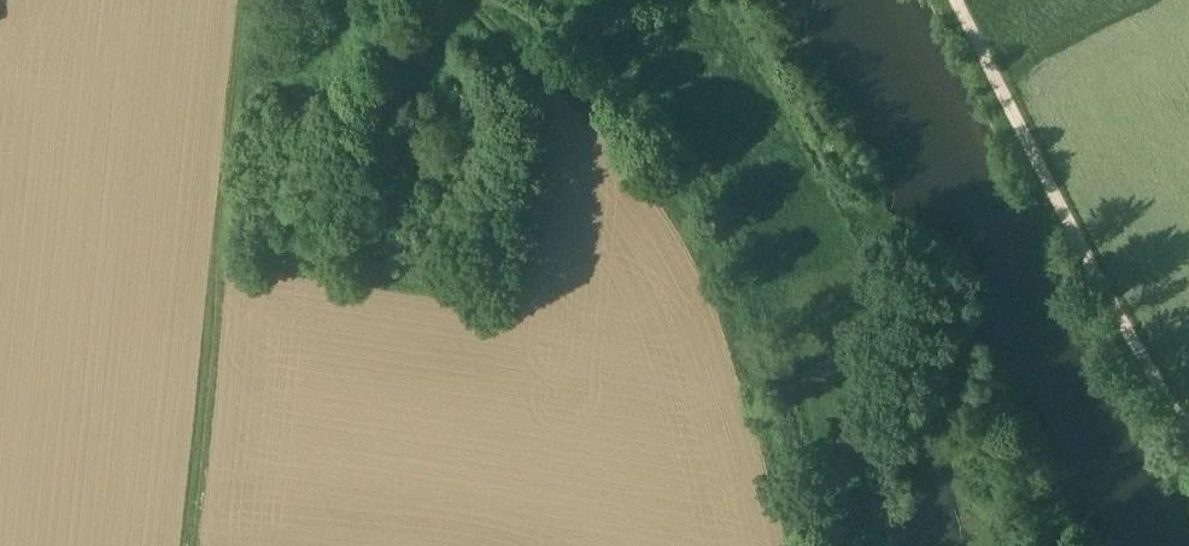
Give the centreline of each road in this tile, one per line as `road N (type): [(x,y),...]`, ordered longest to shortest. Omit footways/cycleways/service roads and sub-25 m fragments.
road 1 (track): [(799,545),(721,283),(636,163),(468,0)]
road 2 (track): [(259,0),(225,326),(192,545)]
road 3 (track): [(963,0),(1188,418)]
road 4 (track): [(959,382),(741,0)]
road 5 (track): [(905,293),(887,545)]
road 6 (track): [(1060,545),(991,421)]

